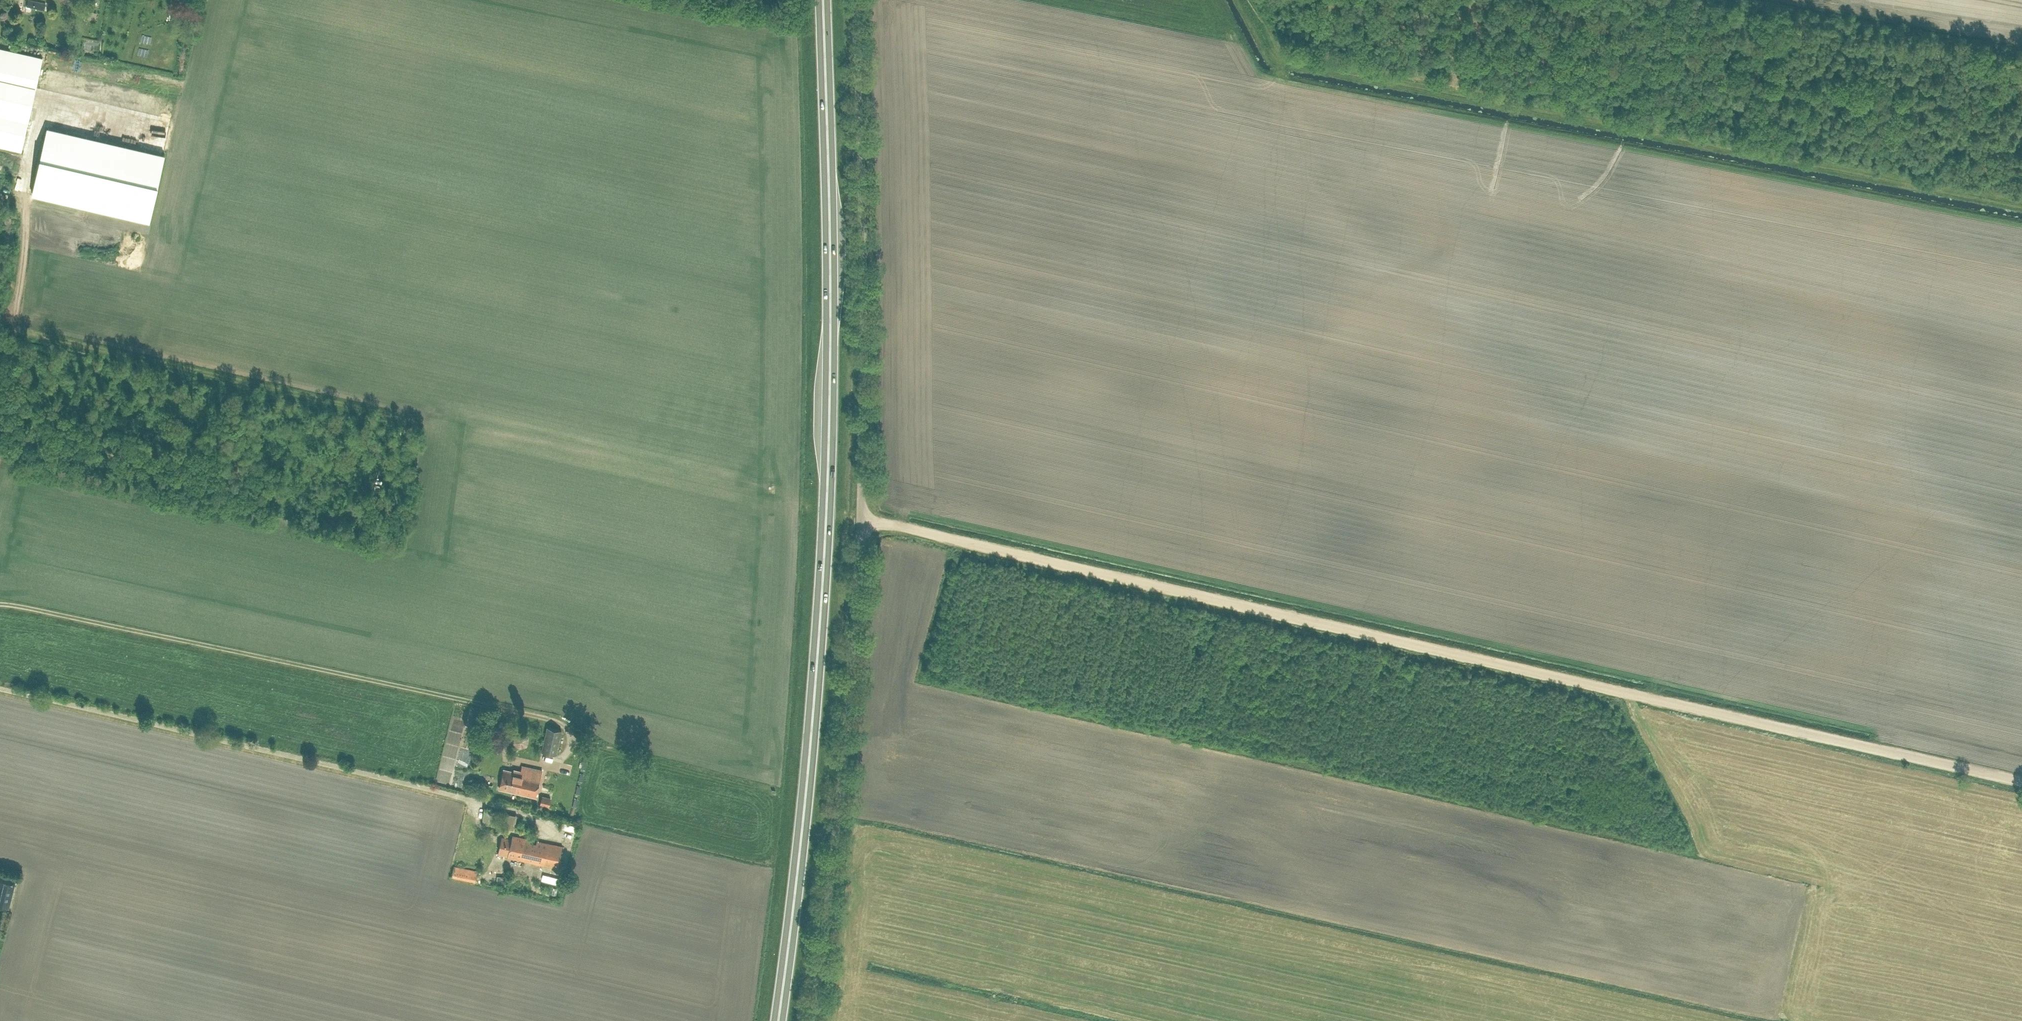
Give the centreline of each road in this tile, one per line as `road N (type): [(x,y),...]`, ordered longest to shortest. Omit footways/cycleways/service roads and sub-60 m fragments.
road 1 (track): [(863,519),(2021,781)]
road 2 (trunk): [(777,1020),(801,851),(826,513),(832,298),(824,0)]
road 3 (unclassified): [(812,1020),(863,519),(856,0)]
road 4 (track): [(488,705),(502,722),(505,752),(545,763),(571,742),(767,785),(778,771),(798,512)]
road 5 (track): [(571,742),(569,730),(549,718),(0,603)]
road 6 (track): [(493,803),(0,687)]
road 7 (track): [(423,423),(15,327)]

